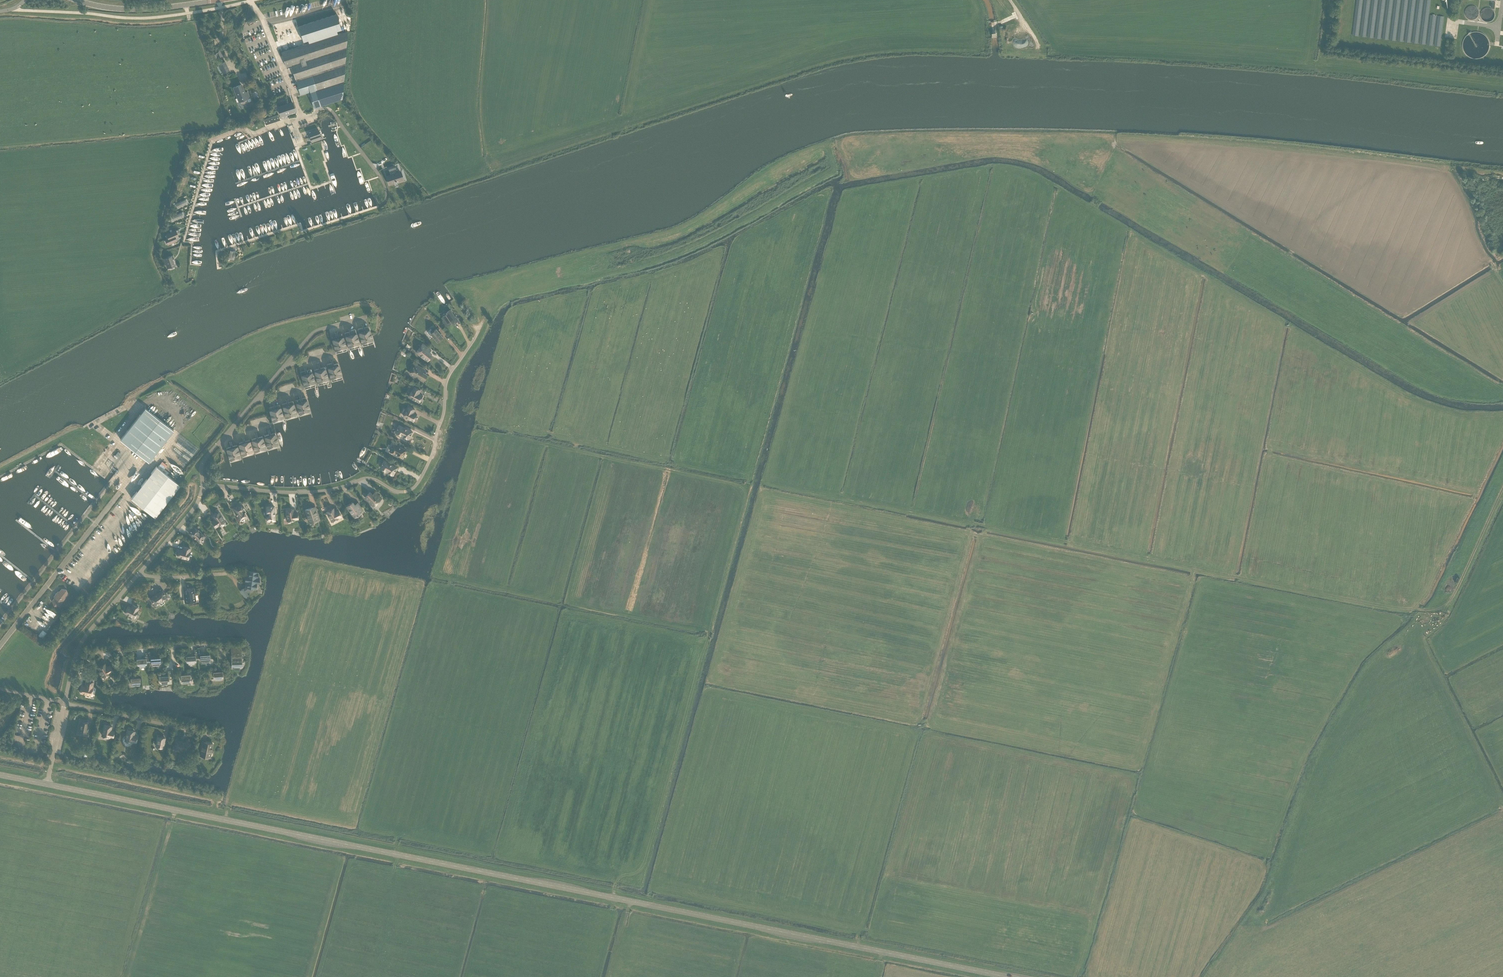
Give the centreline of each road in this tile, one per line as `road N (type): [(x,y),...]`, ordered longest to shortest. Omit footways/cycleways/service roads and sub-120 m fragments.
road 1 (secondary): [(0,775),(1009,976)]
road 2 (track): [(1502,489),(1451,599),(1431,610),(975,524)]
road 3 (tertiary): [(218,0),(139,10),(76,0)]

